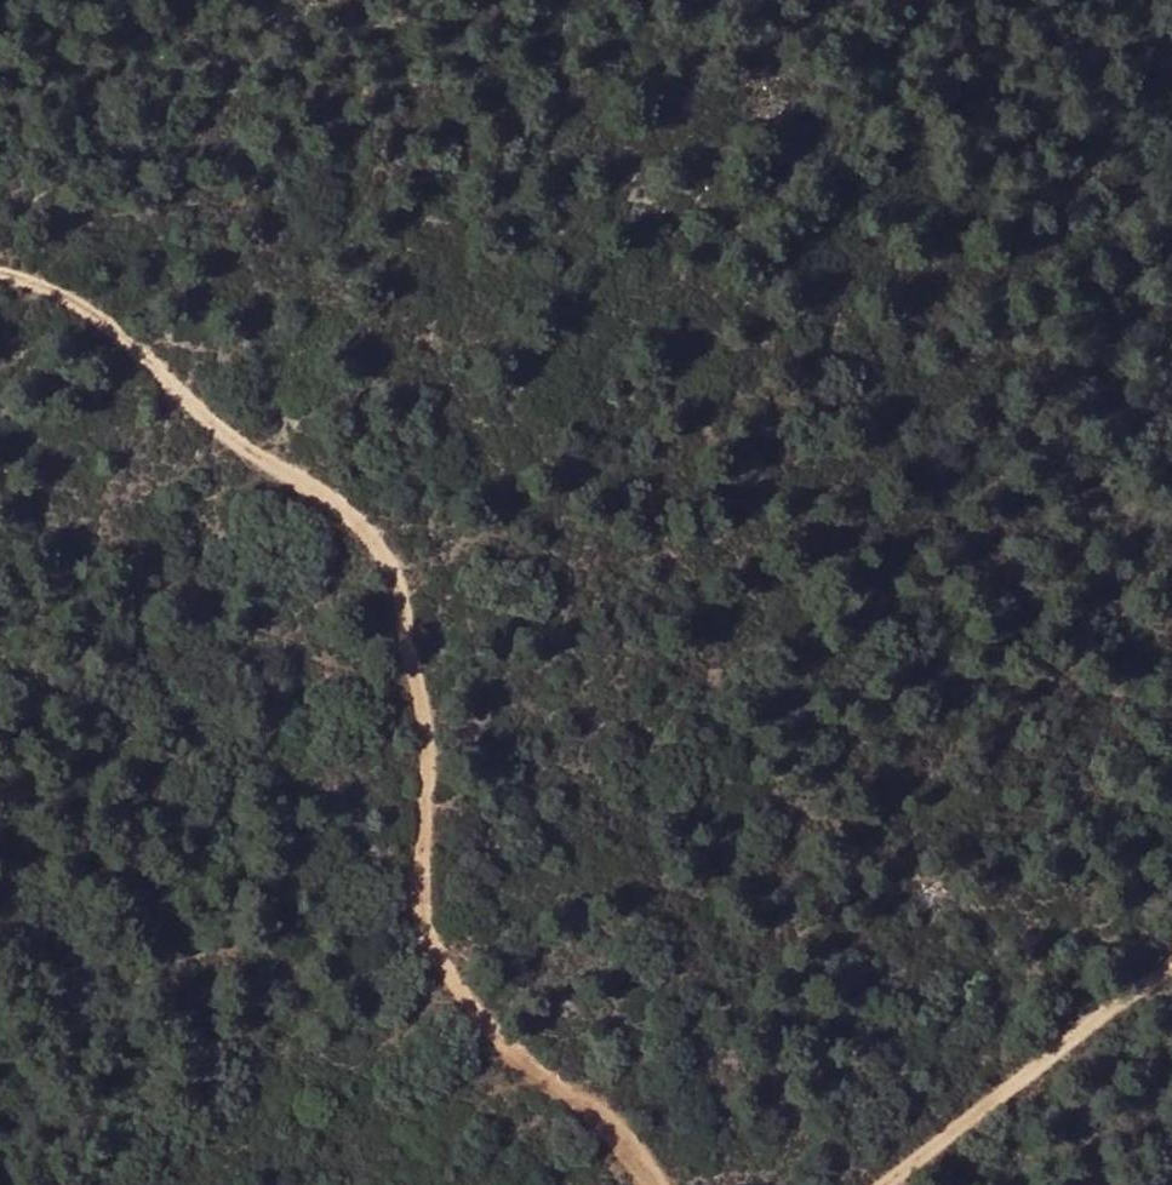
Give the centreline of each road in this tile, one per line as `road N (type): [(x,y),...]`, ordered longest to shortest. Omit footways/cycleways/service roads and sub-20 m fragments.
road 1 (track): [(656,1184),(592,1107),(540,1088),(427,925),(427,776),(397,564),(281,468),(213,427),(84,310),(0,276)]
road 2 (track): [(893,1184),(1081,1032),(1171,970)]

